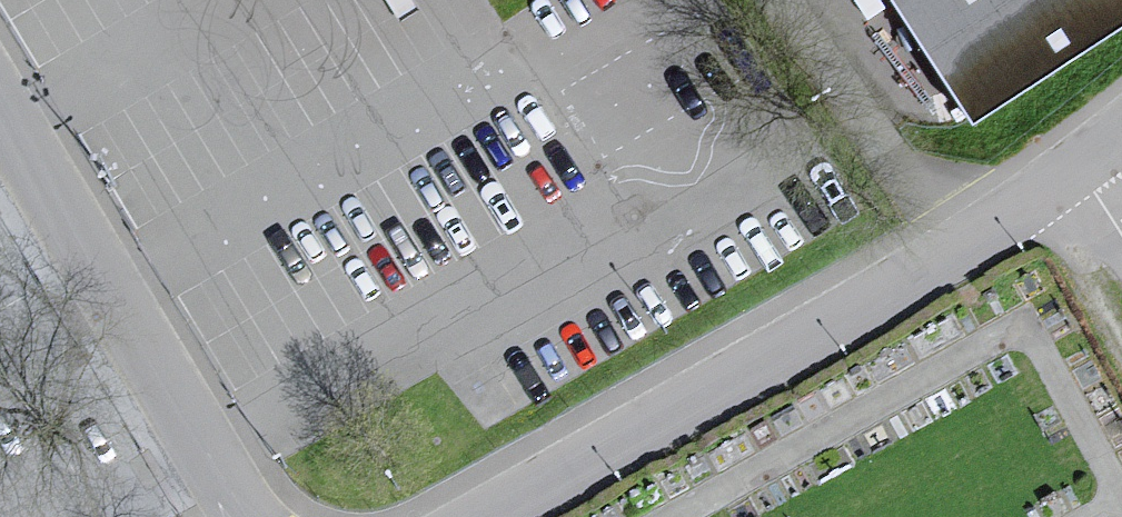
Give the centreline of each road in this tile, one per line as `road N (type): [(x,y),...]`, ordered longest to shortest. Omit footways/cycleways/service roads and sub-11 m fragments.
road 1 (residential): [(480,516),(757,366),(1077,170)]
road 2 (unclassified): [(0,124),(242,516)]
road 3 (track): [(1037,199),(1121,337)]

